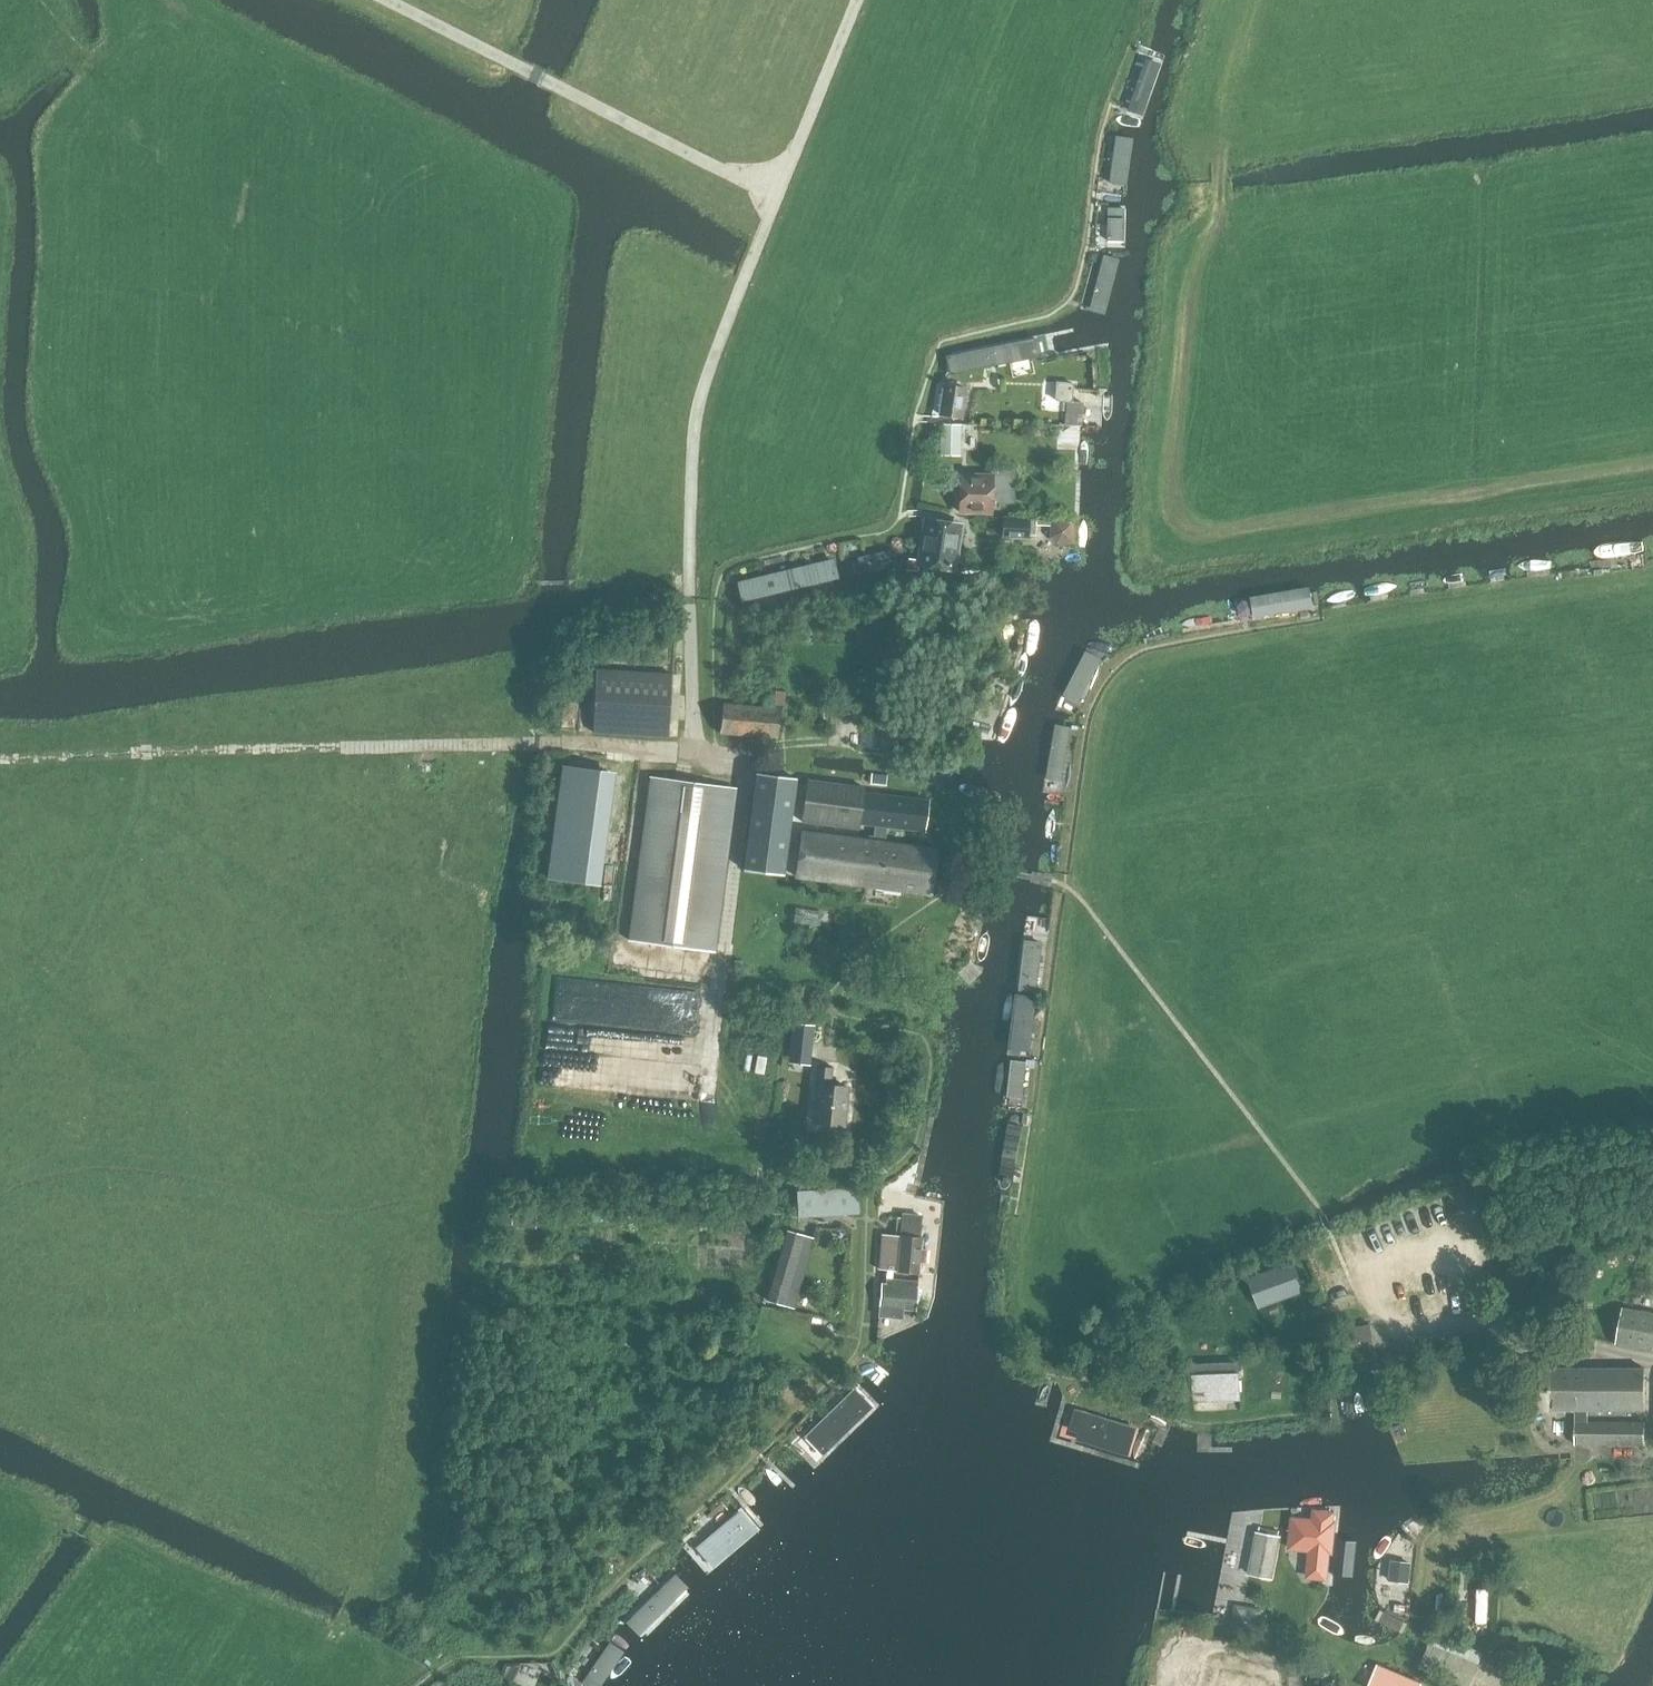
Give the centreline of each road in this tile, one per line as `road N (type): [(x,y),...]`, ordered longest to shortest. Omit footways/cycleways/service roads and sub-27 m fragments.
road 1 (track): [(693,756),(699,408),(776,195),(389,0)]
road 2 (unclassified): [(1652,1359),(1518,1331),(1385,1324)]
road 3 (track): [(776,195),(856,0)]

